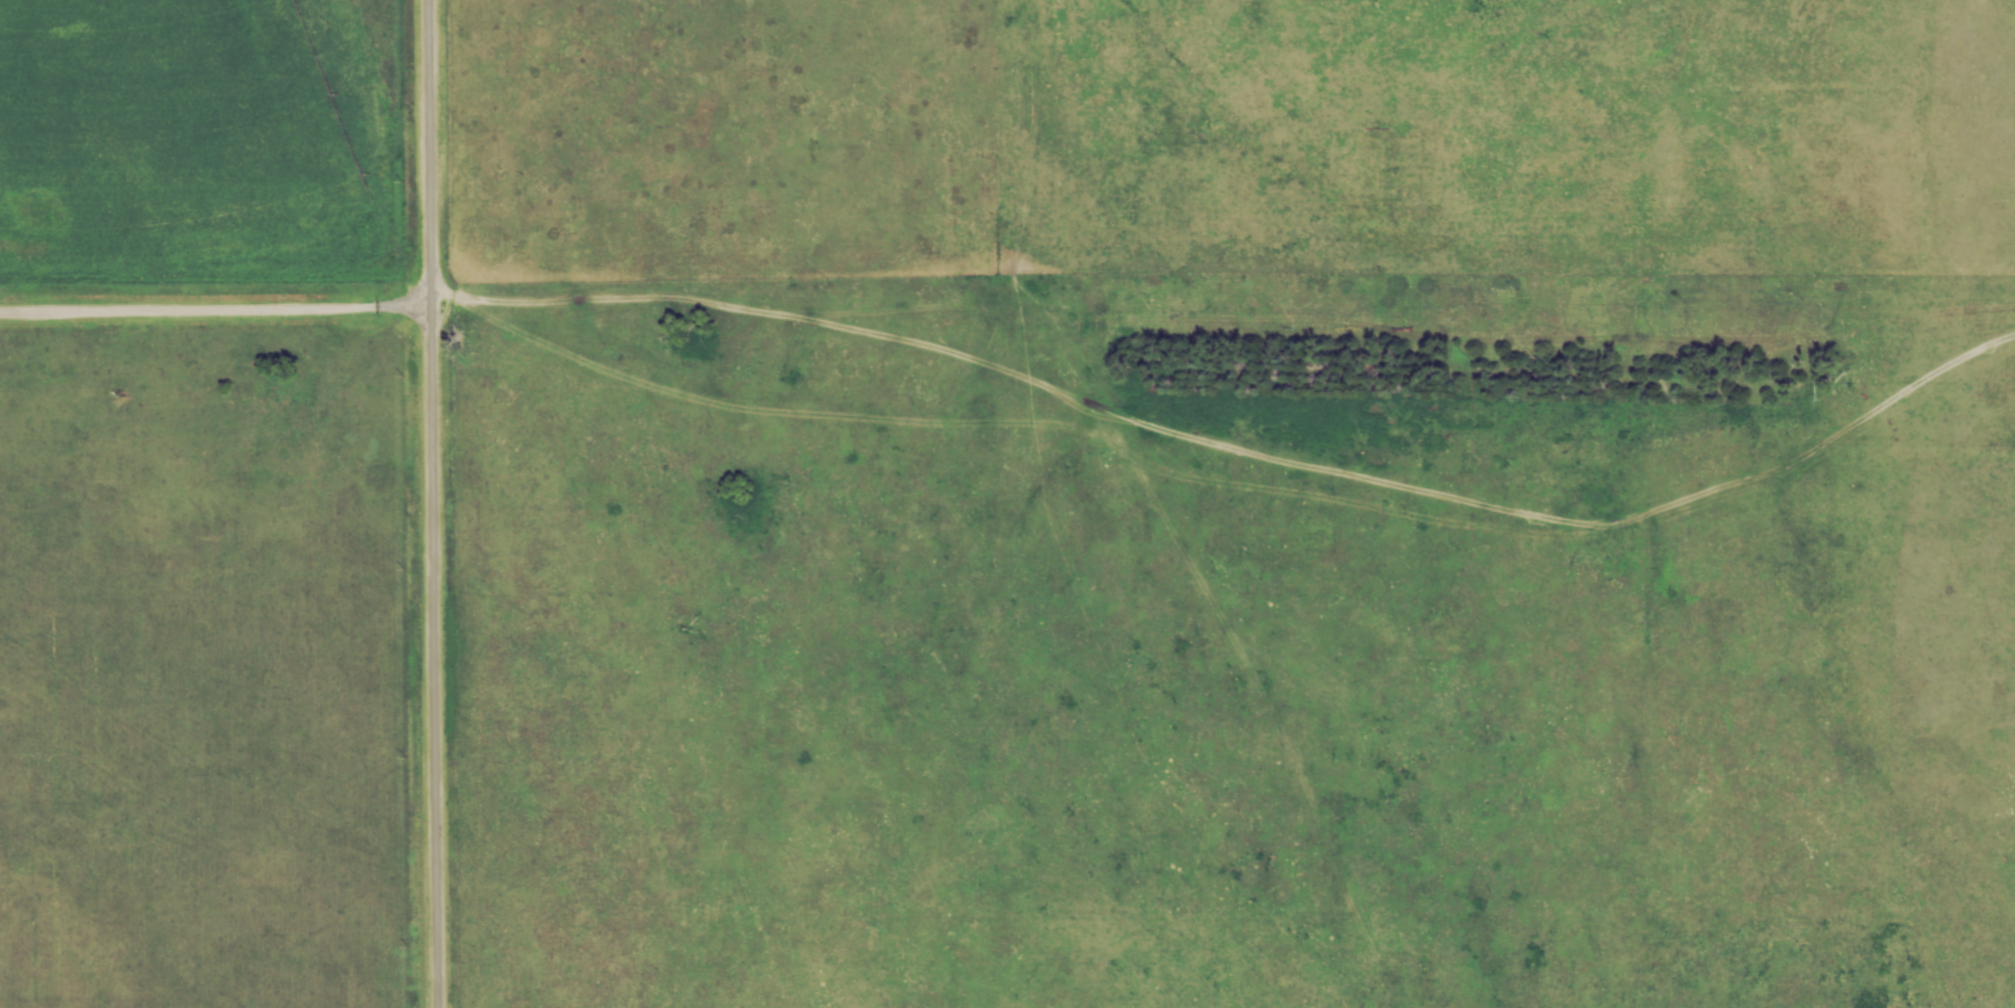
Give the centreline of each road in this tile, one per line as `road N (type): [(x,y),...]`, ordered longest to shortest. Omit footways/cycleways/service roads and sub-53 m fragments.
road 1 (tertiary): [(421,0),(434,1007)]

